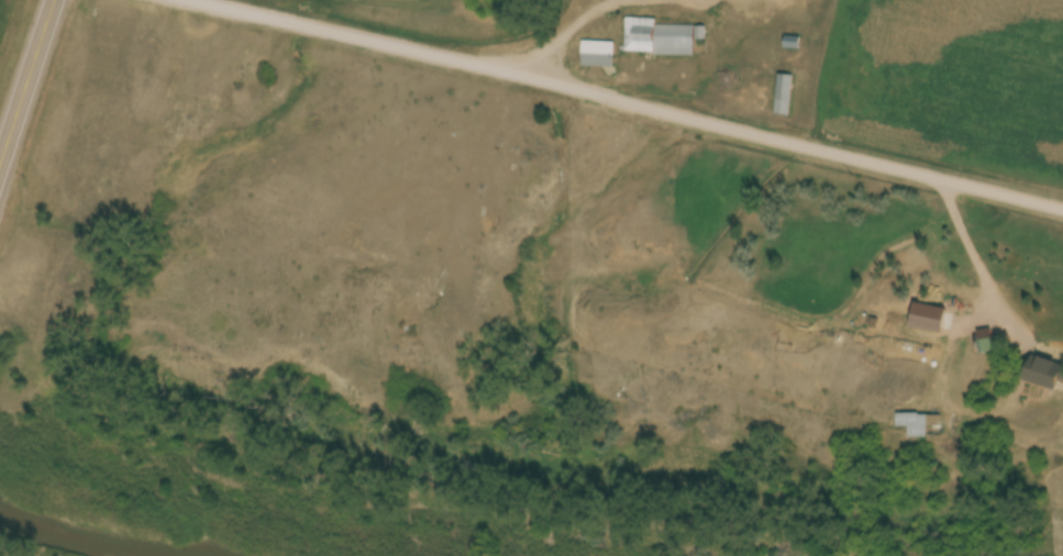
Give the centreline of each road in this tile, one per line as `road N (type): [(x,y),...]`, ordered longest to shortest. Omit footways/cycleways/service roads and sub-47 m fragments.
road 1 (residential): [(1062,212),(529,75),(188,0)]
road 2 (secondary): [(0,183),(63,0)]

